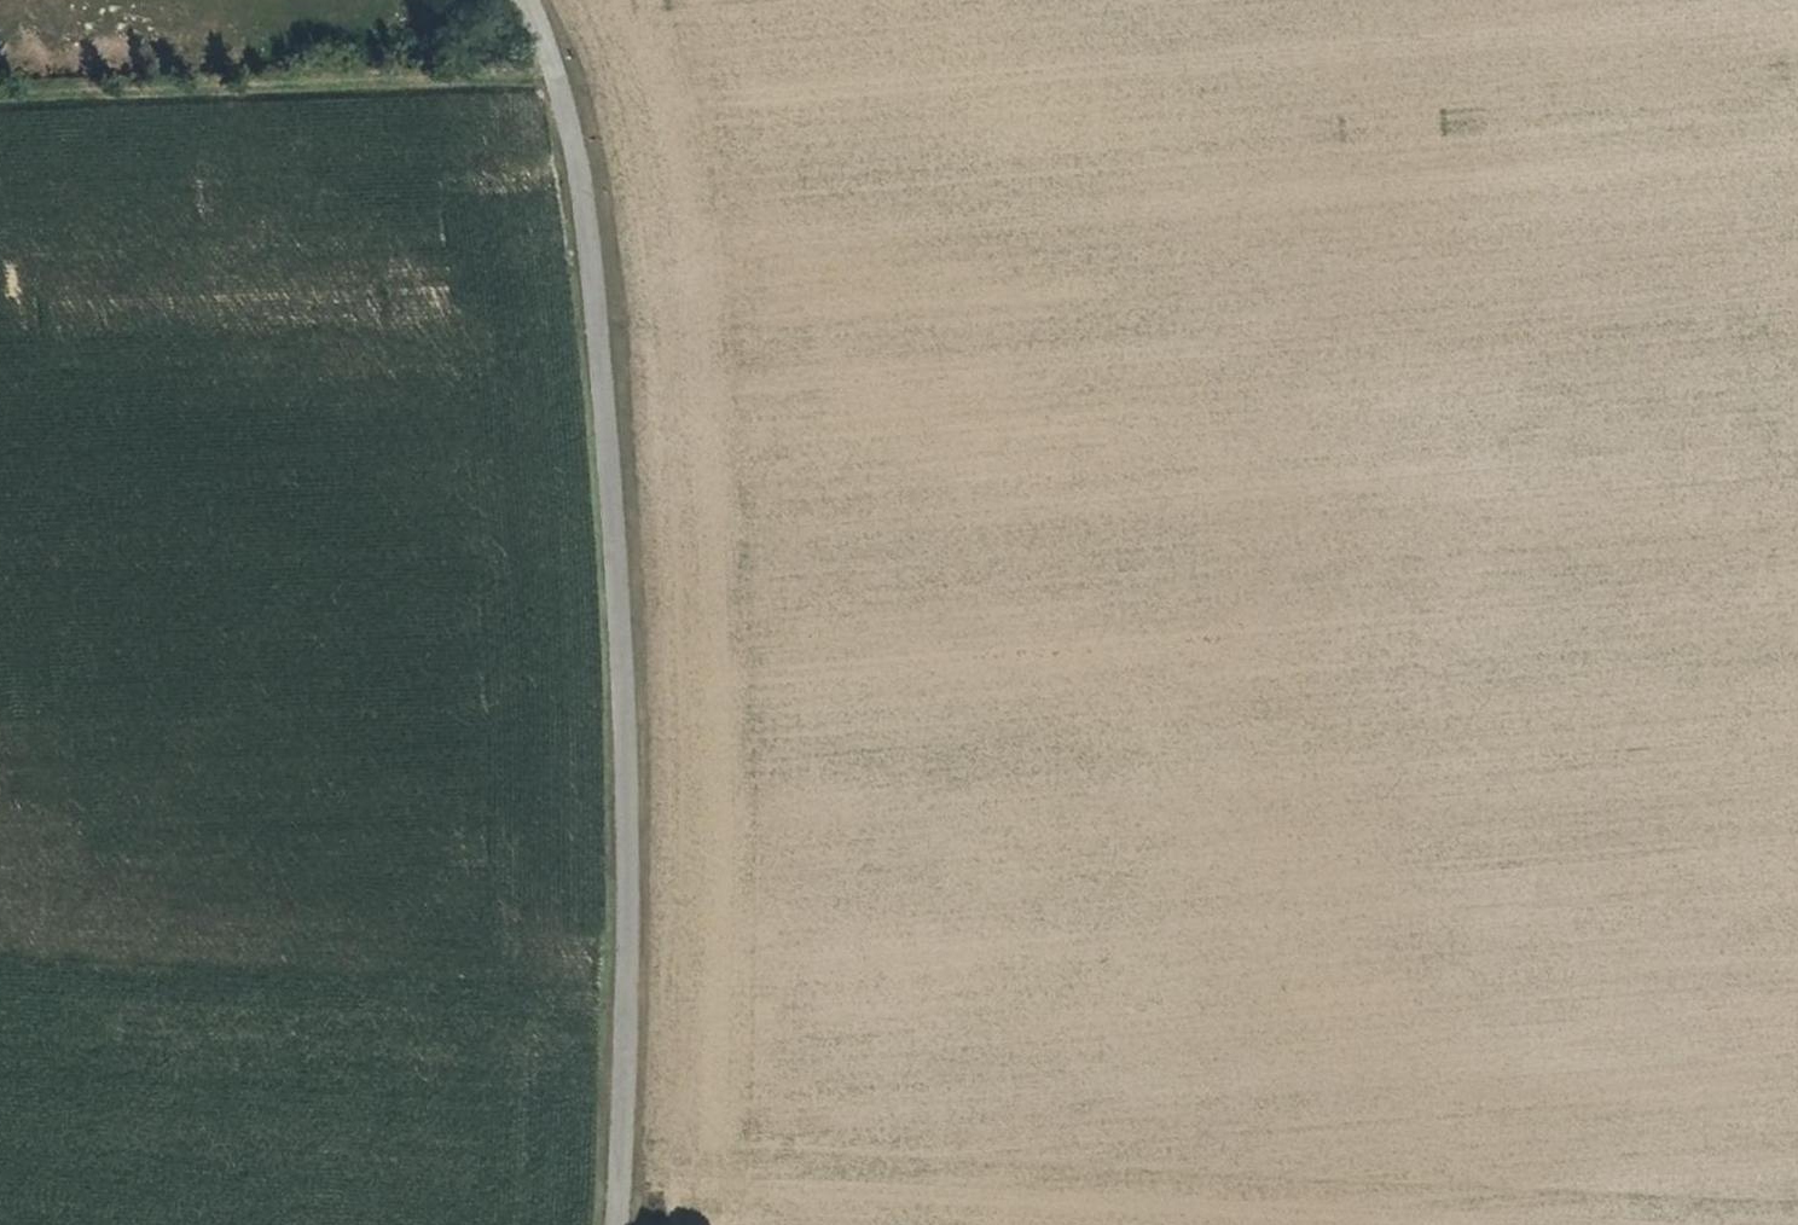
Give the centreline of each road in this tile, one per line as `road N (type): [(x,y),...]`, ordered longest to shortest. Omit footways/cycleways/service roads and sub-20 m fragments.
road 1 (unclassified): [(614,1224),(623,826),(611,541),(584,264),(560,120),(517,0)]

